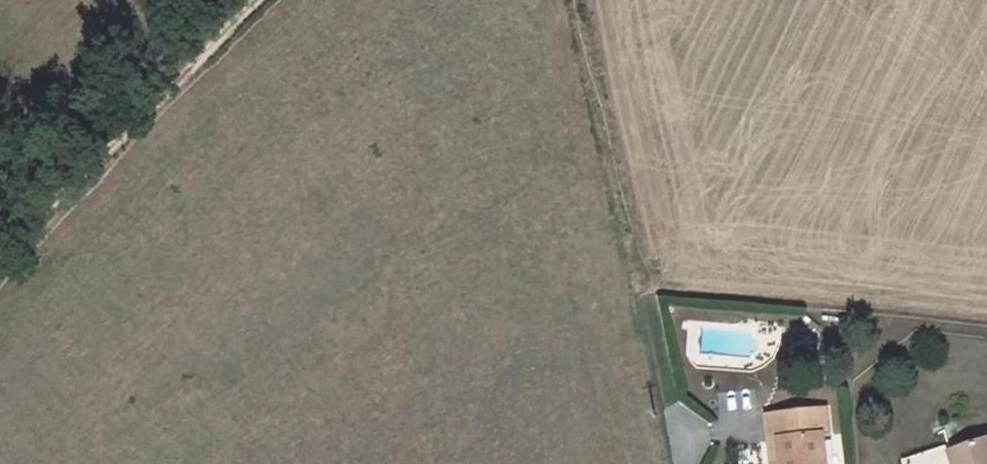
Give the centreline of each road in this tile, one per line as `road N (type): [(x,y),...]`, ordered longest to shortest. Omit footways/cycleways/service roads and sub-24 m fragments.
road 1 (track): [(665,408),(573,0)]
road 2 (track): [(0,254),(258,0)]

